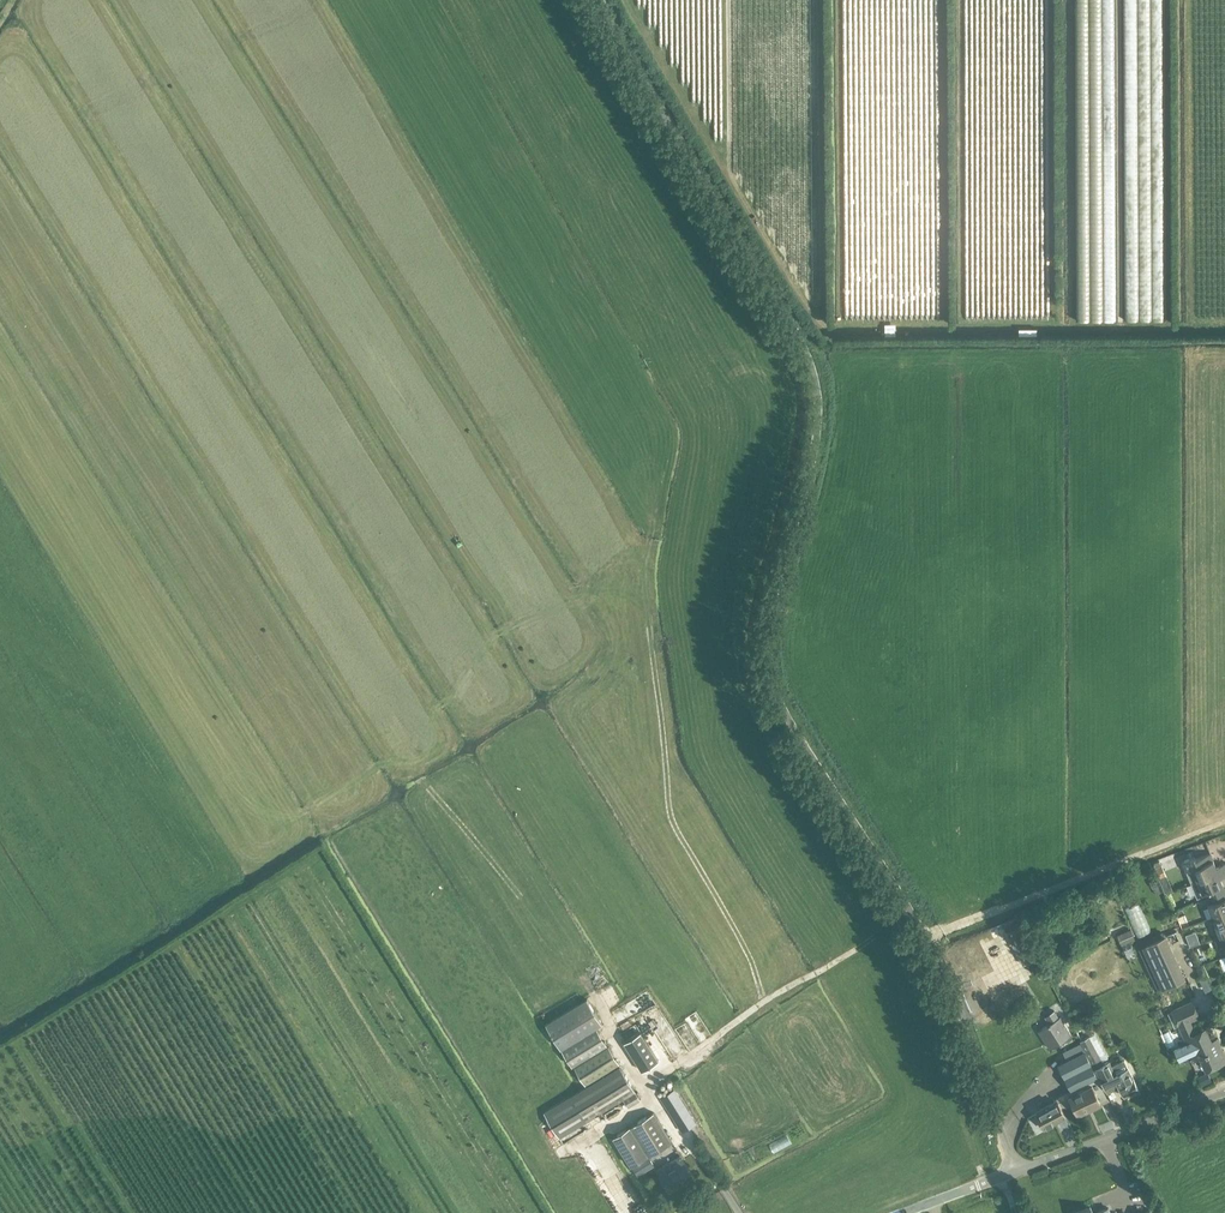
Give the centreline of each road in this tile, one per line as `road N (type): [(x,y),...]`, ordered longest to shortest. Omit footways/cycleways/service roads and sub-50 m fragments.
road 1 (unclassified): [(1017,1171),(928,941),(773,683),(775,591),(818,430),(812,367),(607,0)]
road 2 (residential): [(1049,1160),(1224,1092)]

